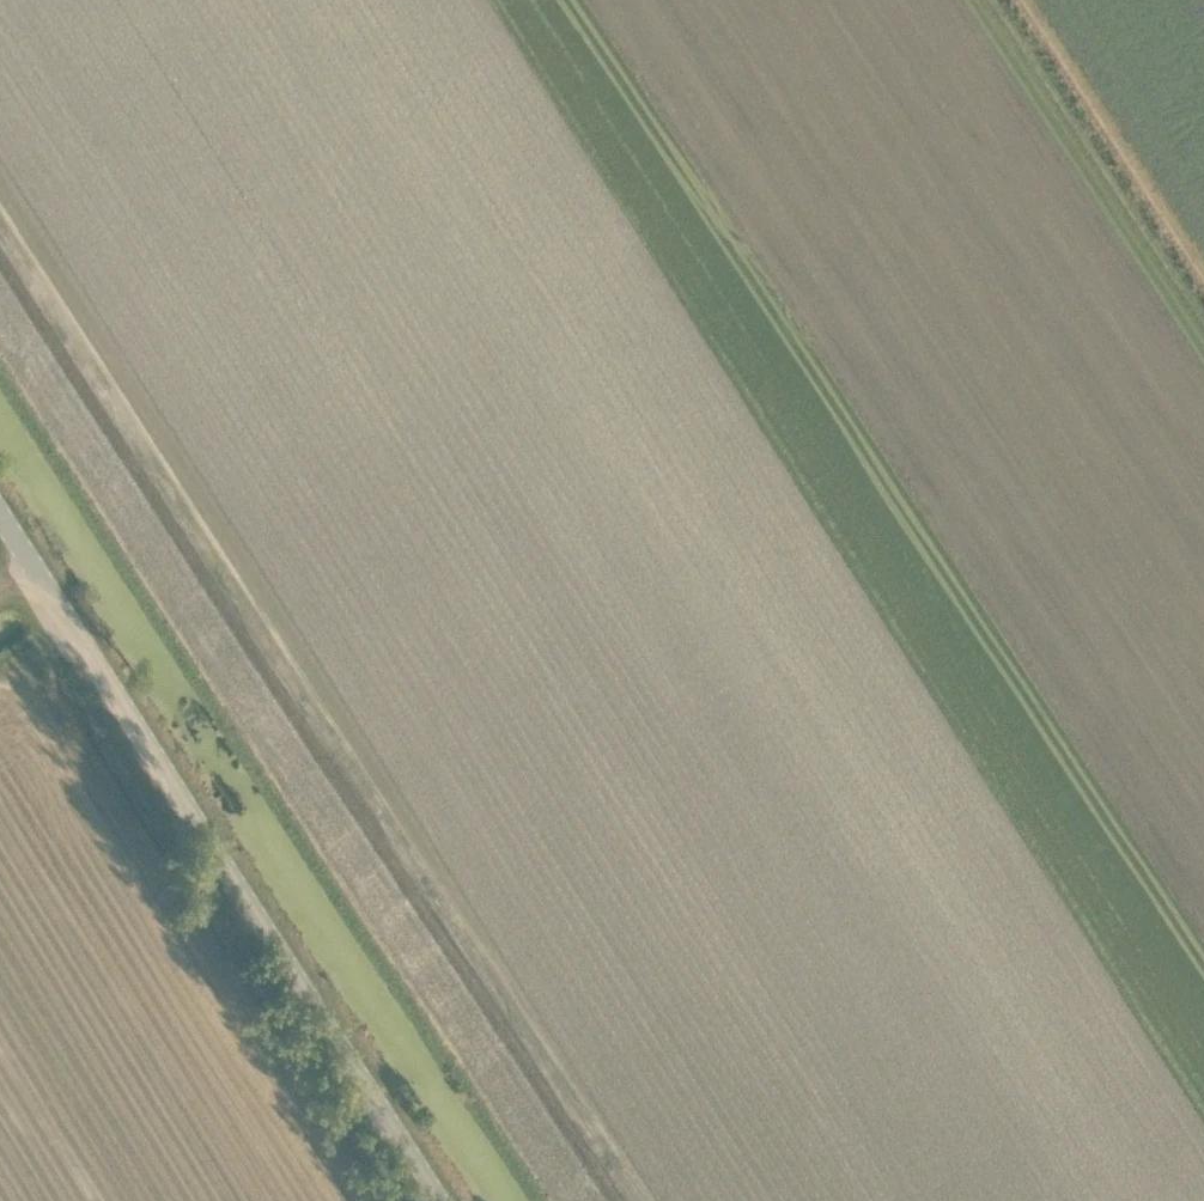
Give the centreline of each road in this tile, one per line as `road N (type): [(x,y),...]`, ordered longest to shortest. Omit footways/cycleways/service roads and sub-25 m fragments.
road 1 (tertiary): [(436,1200),(0,520)]

